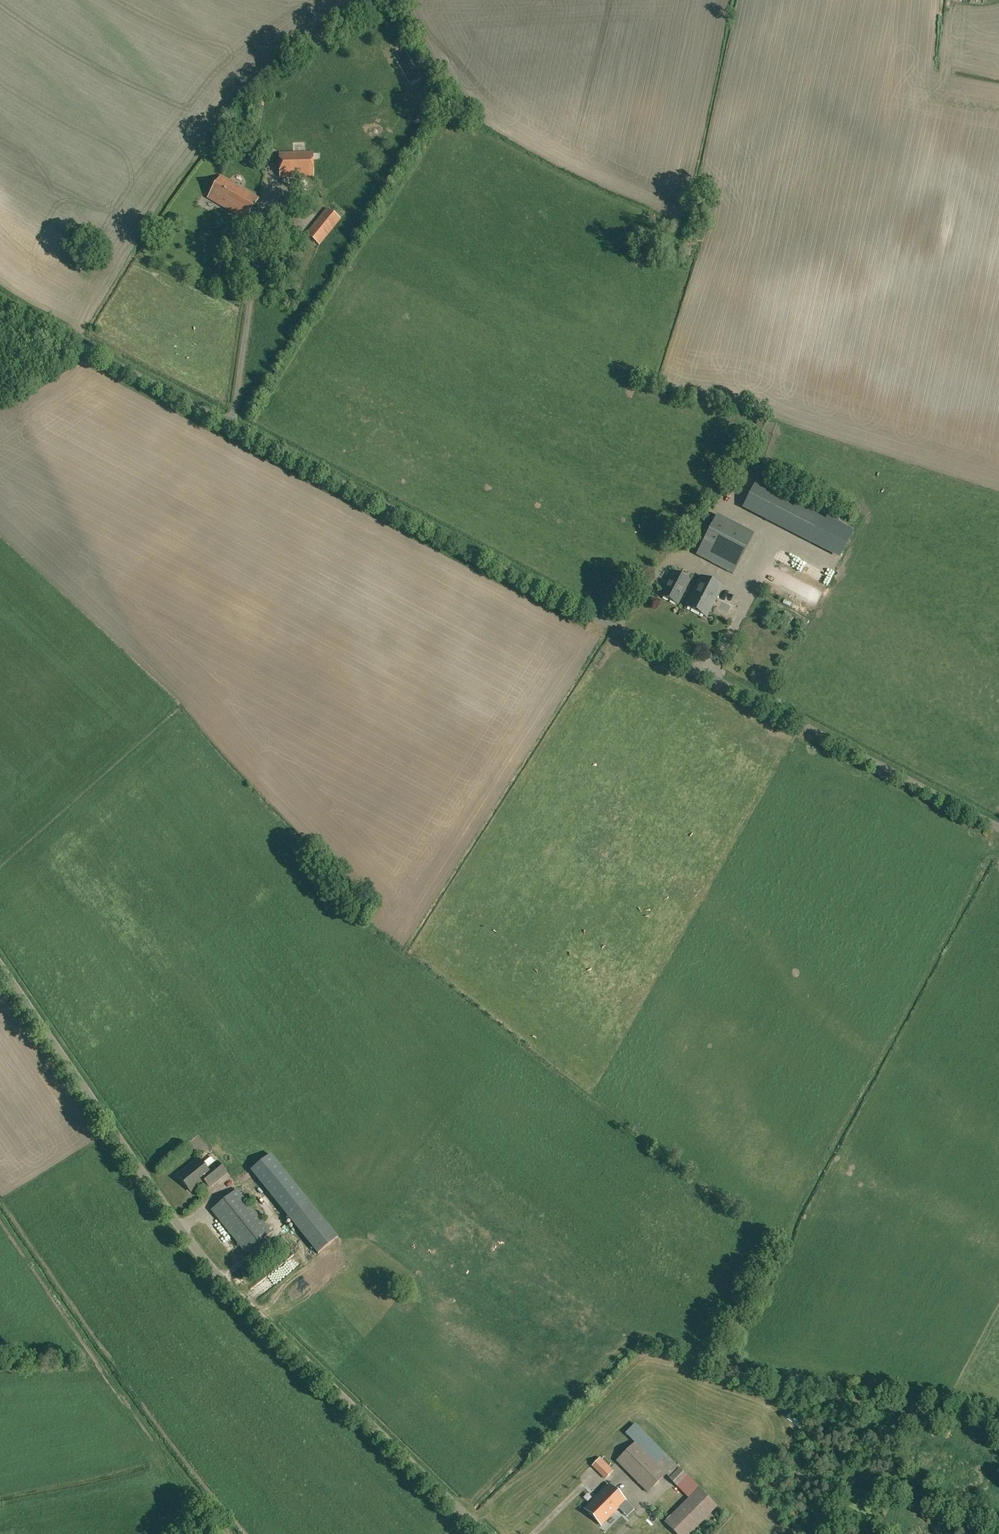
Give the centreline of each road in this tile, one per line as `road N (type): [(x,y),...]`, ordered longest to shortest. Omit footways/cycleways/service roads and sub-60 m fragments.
road 1 (unclassified): [(998,821),(0,302)]
road 2 (unclassified): [(483,1533),(204,1262),(0,967)]

